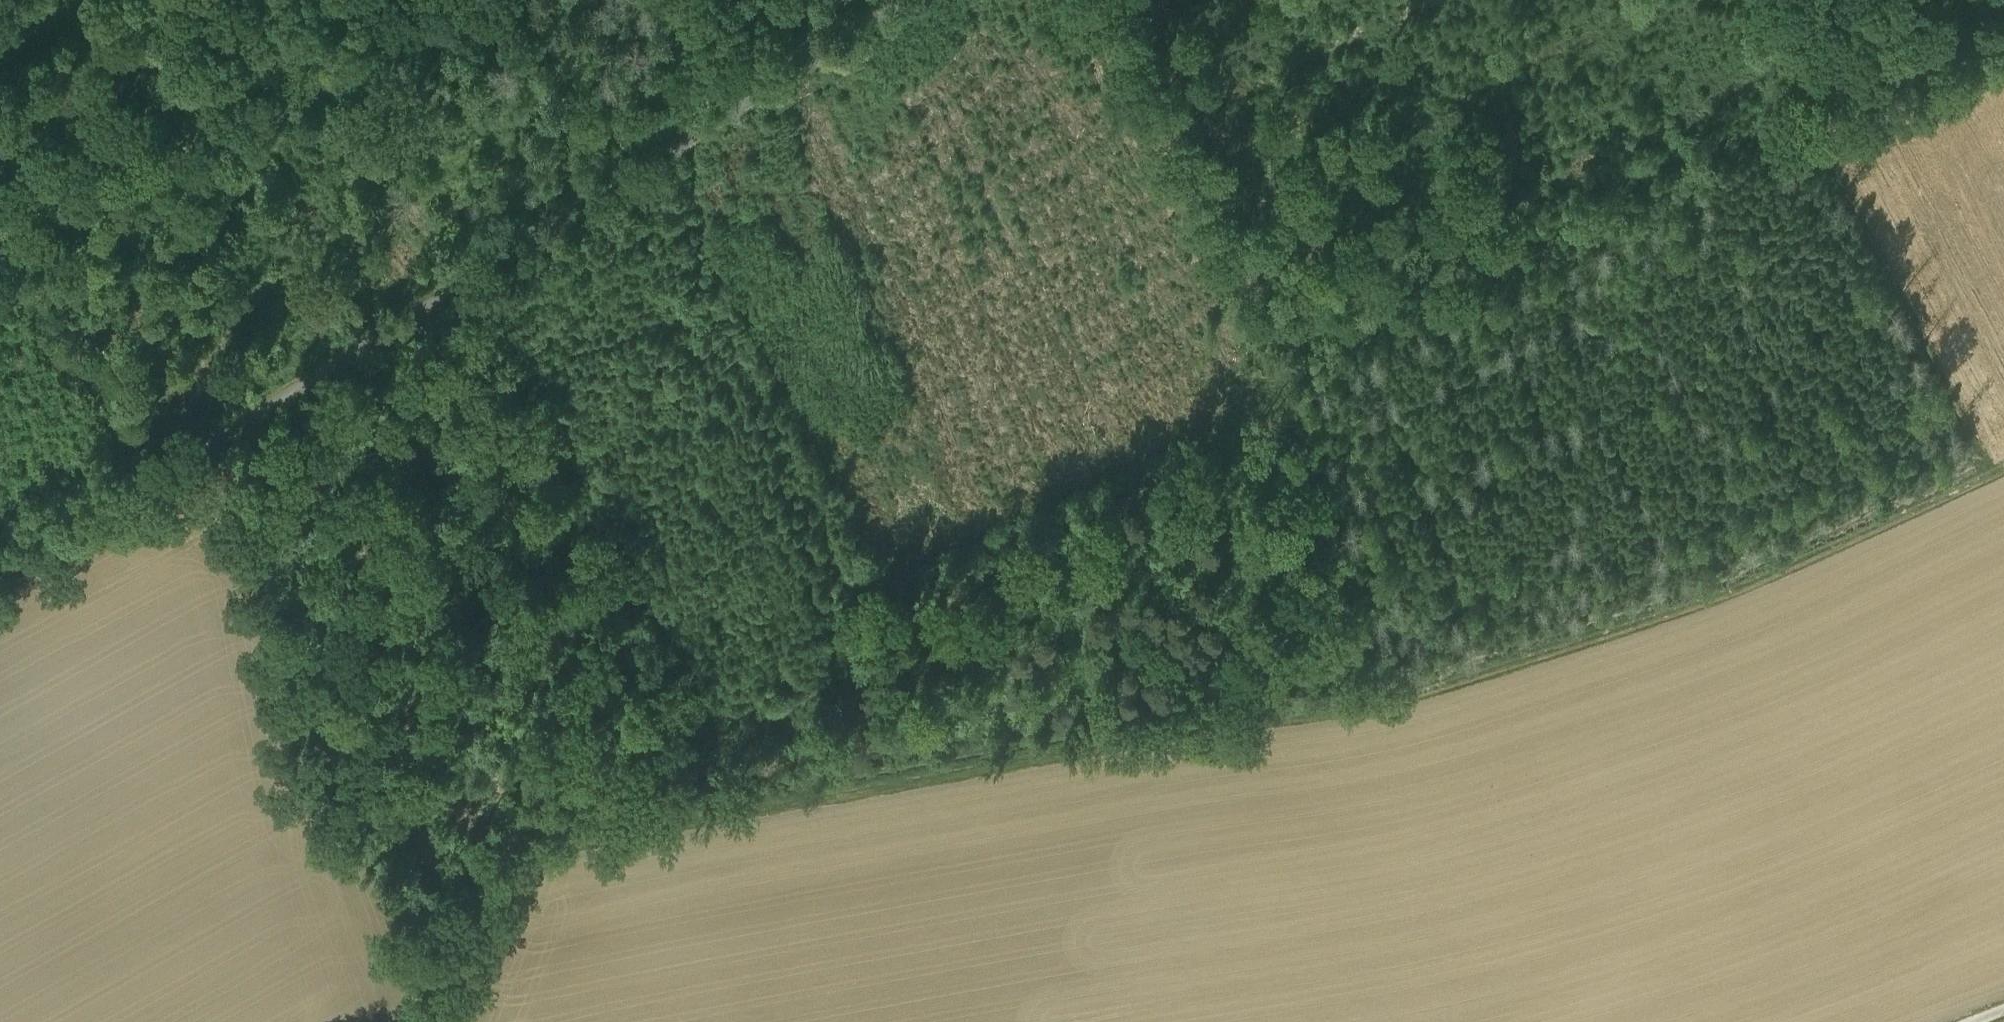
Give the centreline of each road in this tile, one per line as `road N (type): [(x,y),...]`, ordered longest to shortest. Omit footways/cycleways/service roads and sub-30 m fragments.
road 1 (track): [(514,854),(1150,736),(1370,708),(1711,601),(1783,562),(2003,468)]
road 2 (track): [(899,0),(287,396)]
road 3 (track): [(287,396),(0,567)]
road 4 (track): [(514,854),(443,1021)]

